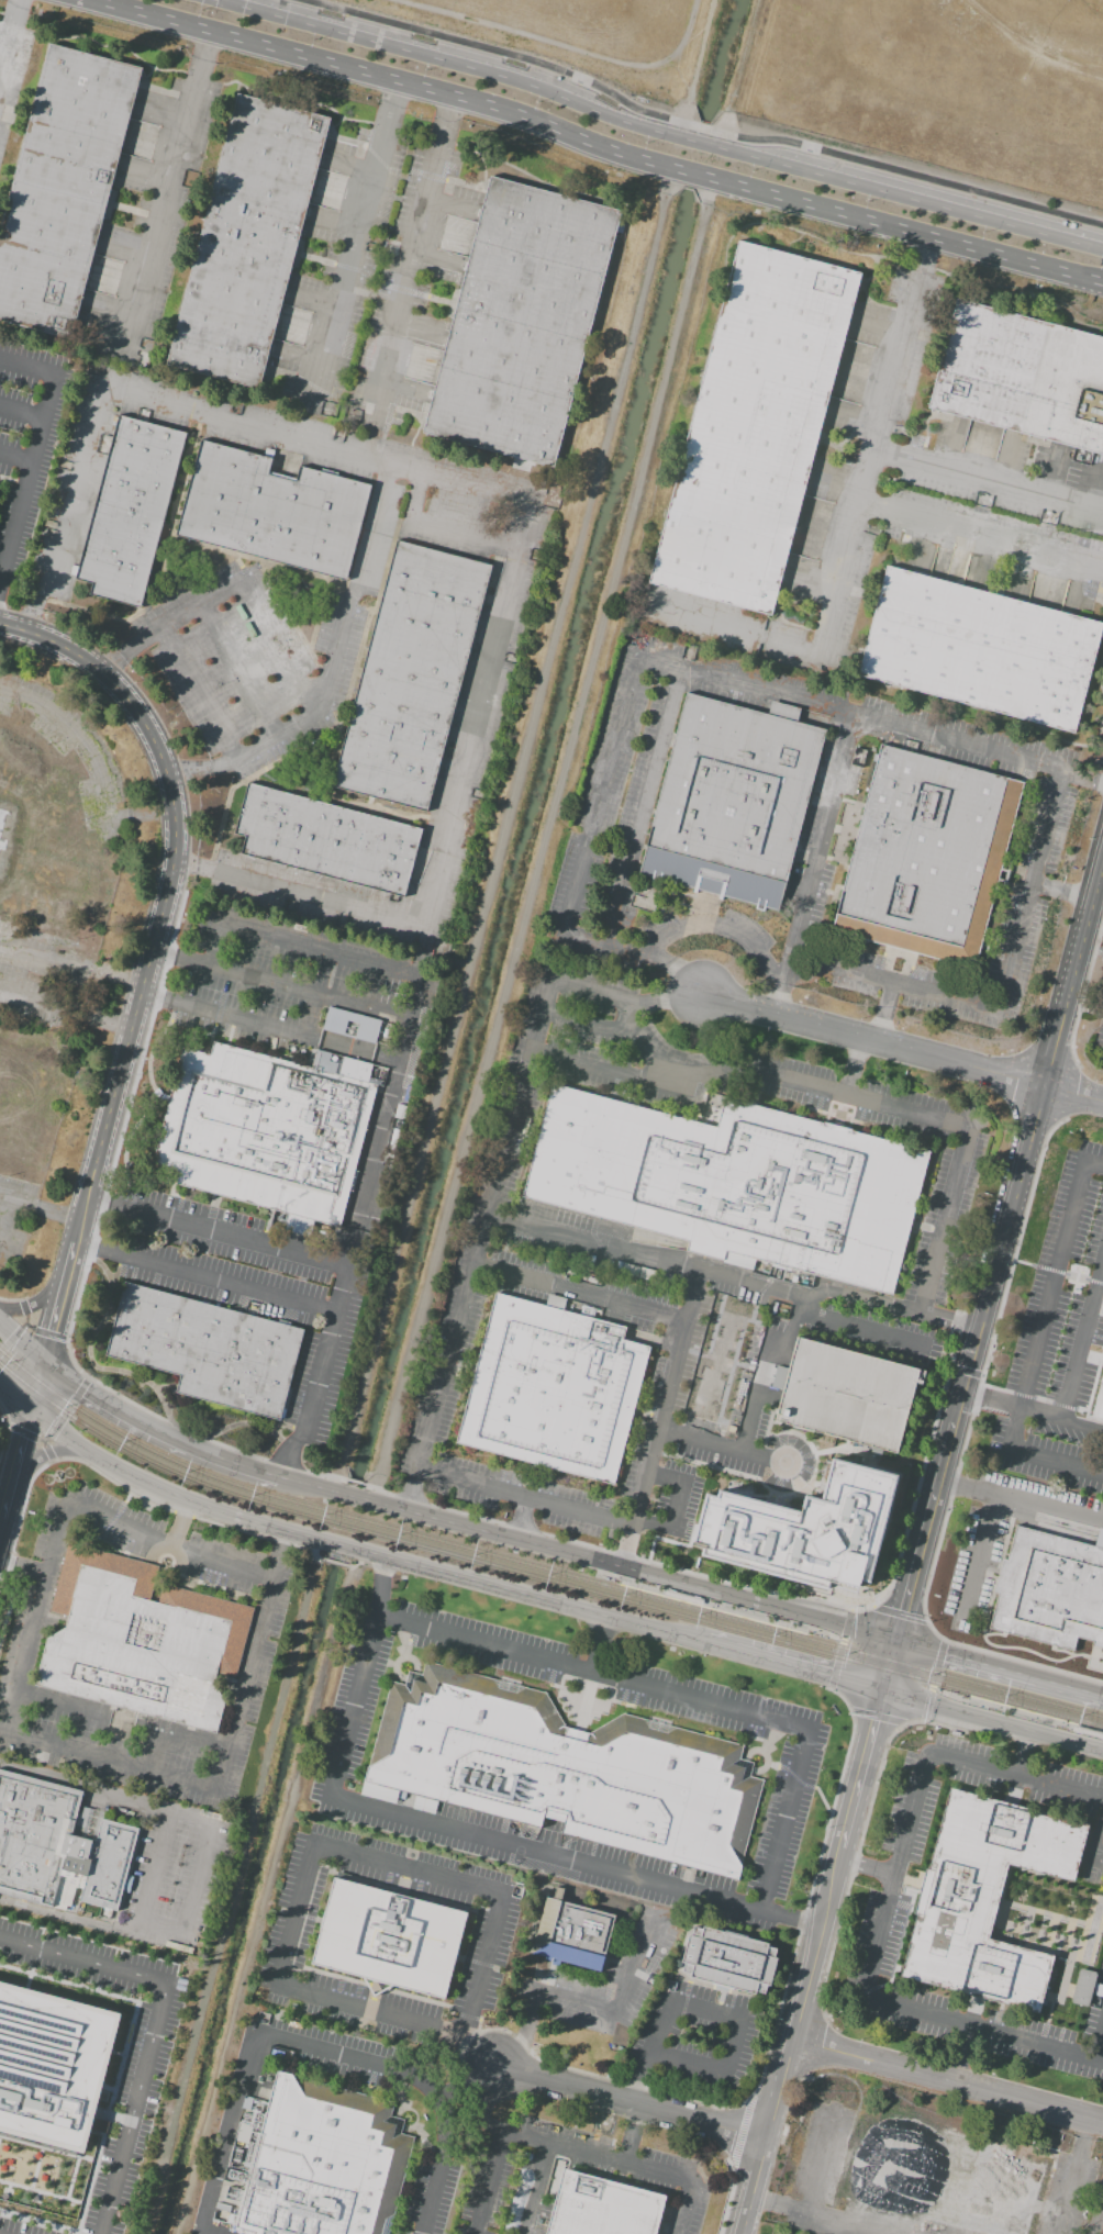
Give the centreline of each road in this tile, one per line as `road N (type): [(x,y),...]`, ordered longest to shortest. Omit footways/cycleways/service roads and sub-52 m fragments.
road 1 (tertiary): [(0,625),(62,647),(111,680),(148,728),(174,809),(168,891),(76,1244)]
road 2 (primary): [(81,0),(476,104),(669,170)]
road 3 (tertiary): [(951,1423),(1102,841)]
road 4 (secondary): [(894,1642),(380,1507)]
road 5 (primary): [(678,130),(488,66),(238,0)]
road 6 (primary): [(718,183),(1102,287)]
road 7 (tertiary): [(740,2233),(842,1853)]
road 8 (primary): [(1102,243),(731,144)]
road 9 (secondary): [(367,1554),(704,1644)]
road 10 (residential): [(713,999),(1039,1087)]
road 11 (residential): [(792,2046),(1102,2124)]
road 12 (secondary): [(30,1410),(187,1504),(314,1541)]
road 13 (residential): [(498,2066),(766,2137)]
road 14 (secondary): [(278,1477),(163,1434),(44,1363)]
road 15 (secondary): [(882,1694),(1102,1752)]
road 16 (tertiary): [(894,1642),(951,1423)]
road 17 (secondary): [(1102,1696),(894,1642)]
road 18 (secondary): [(704,1644),(882,1694)]
road 19 (tertiary): [(842,1853),(882,1694)]
road 20 (track): [(722,142),(760,0)]
road 21 (tertiary): [(76,1244),(44,1363)]

